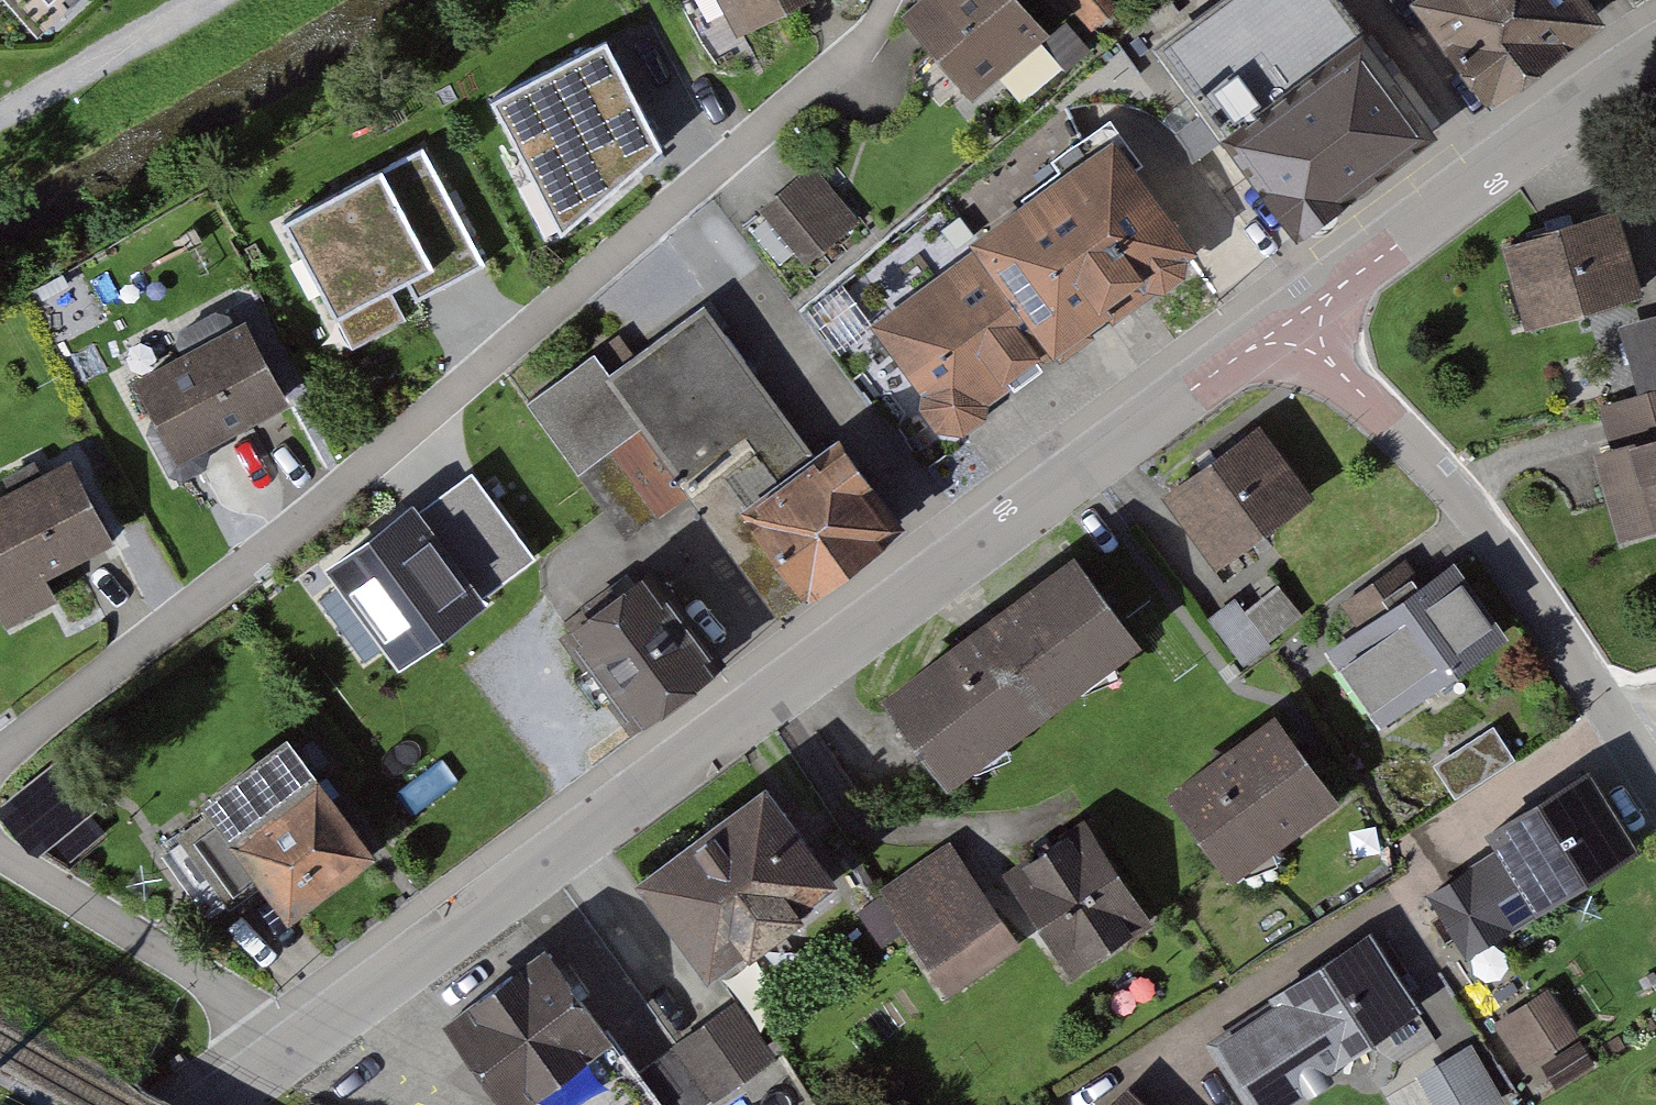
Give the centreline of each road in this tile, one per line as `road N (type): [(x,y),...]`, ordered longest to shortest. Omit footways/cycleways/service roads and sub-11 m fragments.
road 1 (residential): [(275,1060),(1241,355),(1302,332)]
road 2 (residential): [(0,771),(330,512),(863,39),(888,0)]
road 3 (residential): [(1655,781),(1481,516),(1302,332)]
road 4 (residential): [(1302,332),(1341,286),(1603,84),(1655,55)]
road 5 (residential): [(275,1060),(194,976),(0,852)]
road 6 (track): [(196,0),(0,114)]

